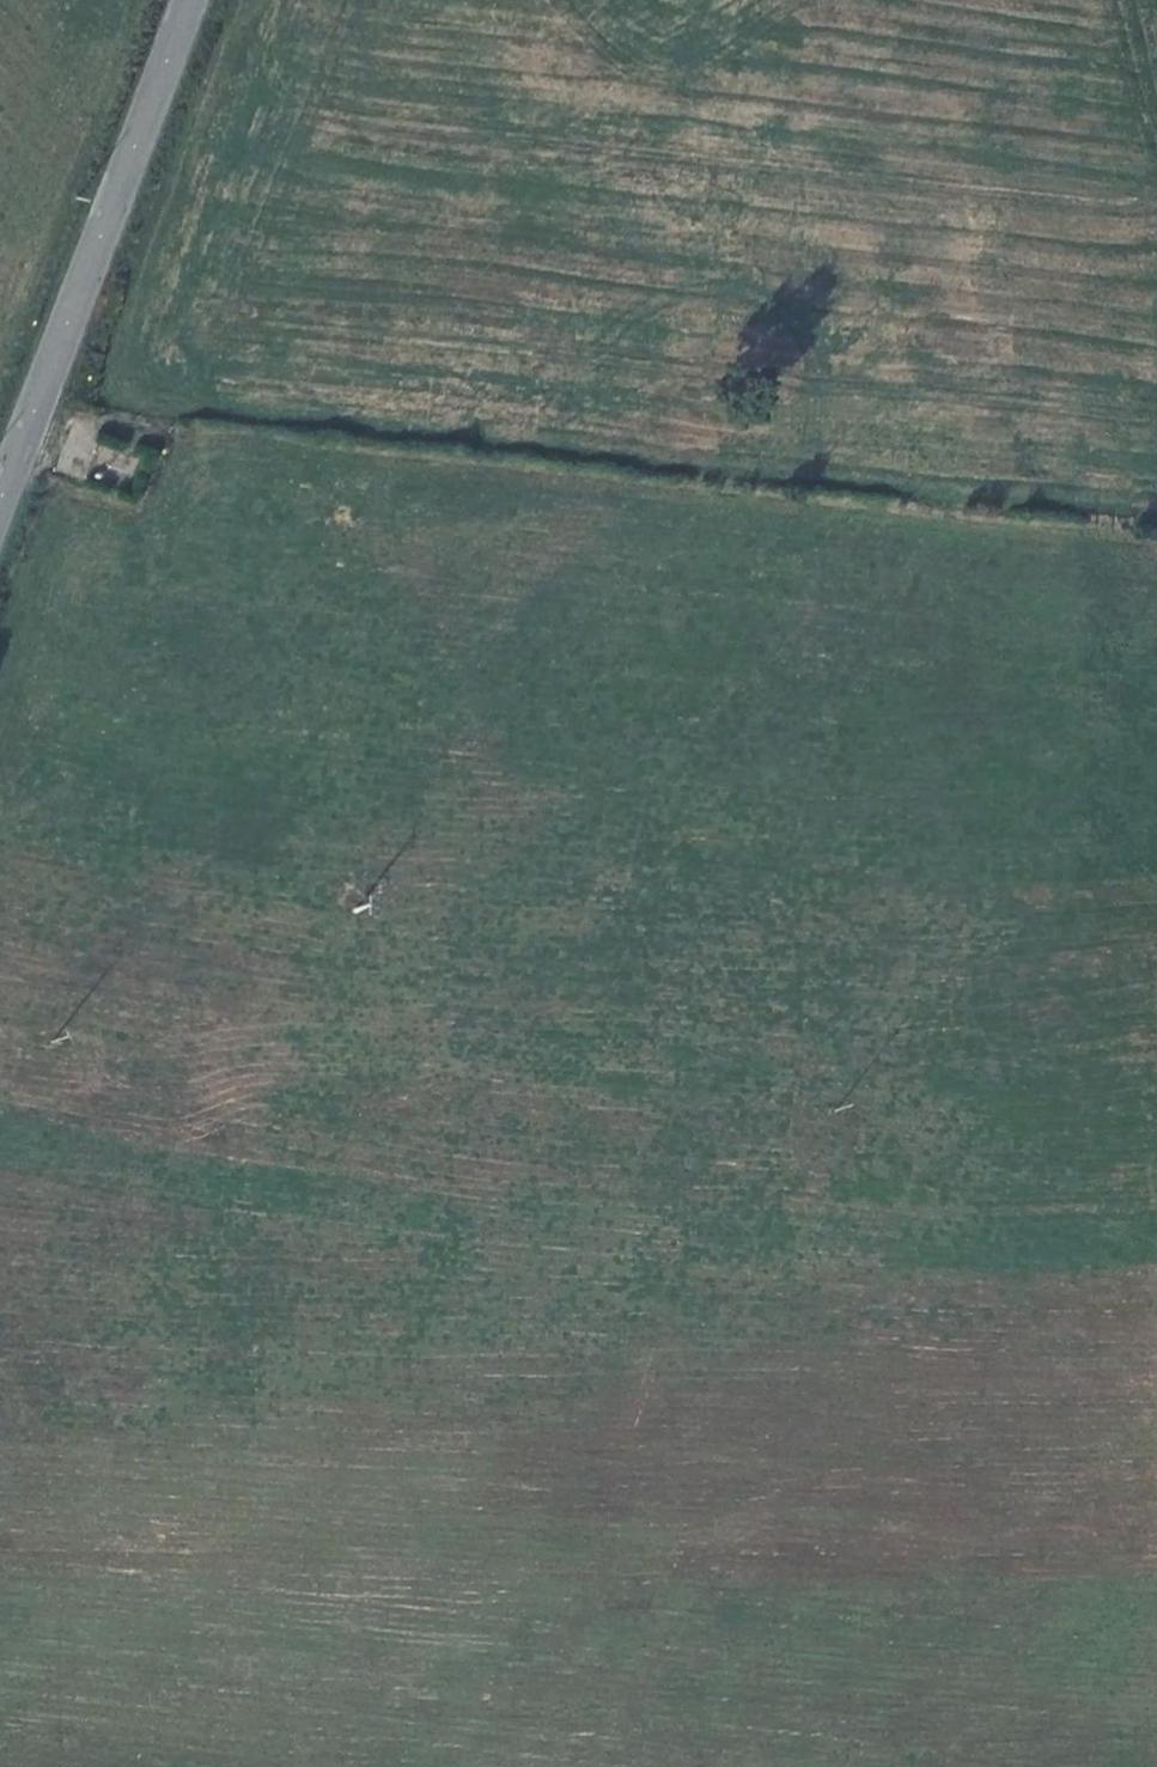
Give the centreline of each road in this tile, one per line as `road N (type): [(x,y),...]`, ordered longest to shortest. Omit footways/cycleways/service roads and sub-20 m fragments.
road 1 (tertiary): [(189,0),(0,505)]

